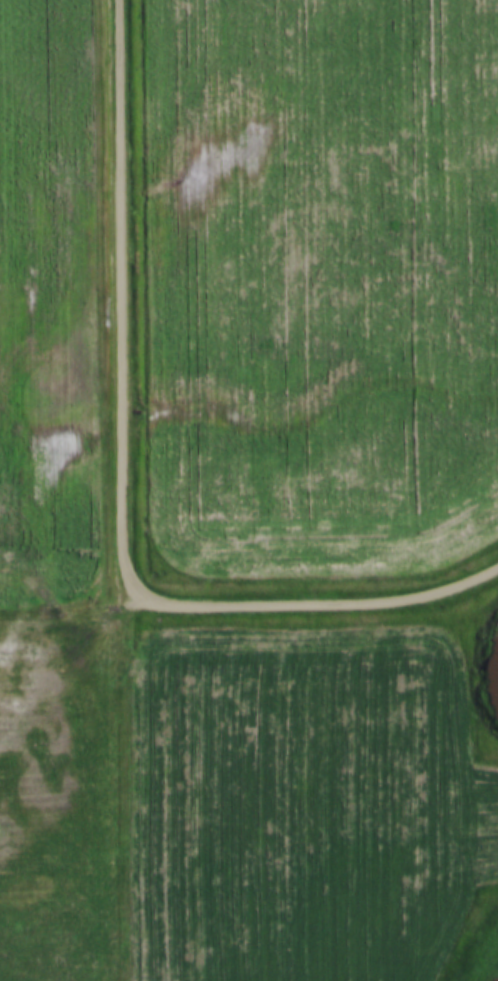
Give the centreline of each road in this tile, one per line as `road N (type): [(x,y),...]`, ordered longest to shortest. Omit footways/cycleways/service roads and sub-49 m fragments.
road 1 (residential): [(497,573),(404,604),(277,607),(170,606),(133,580),(124,454),(122,0)]

